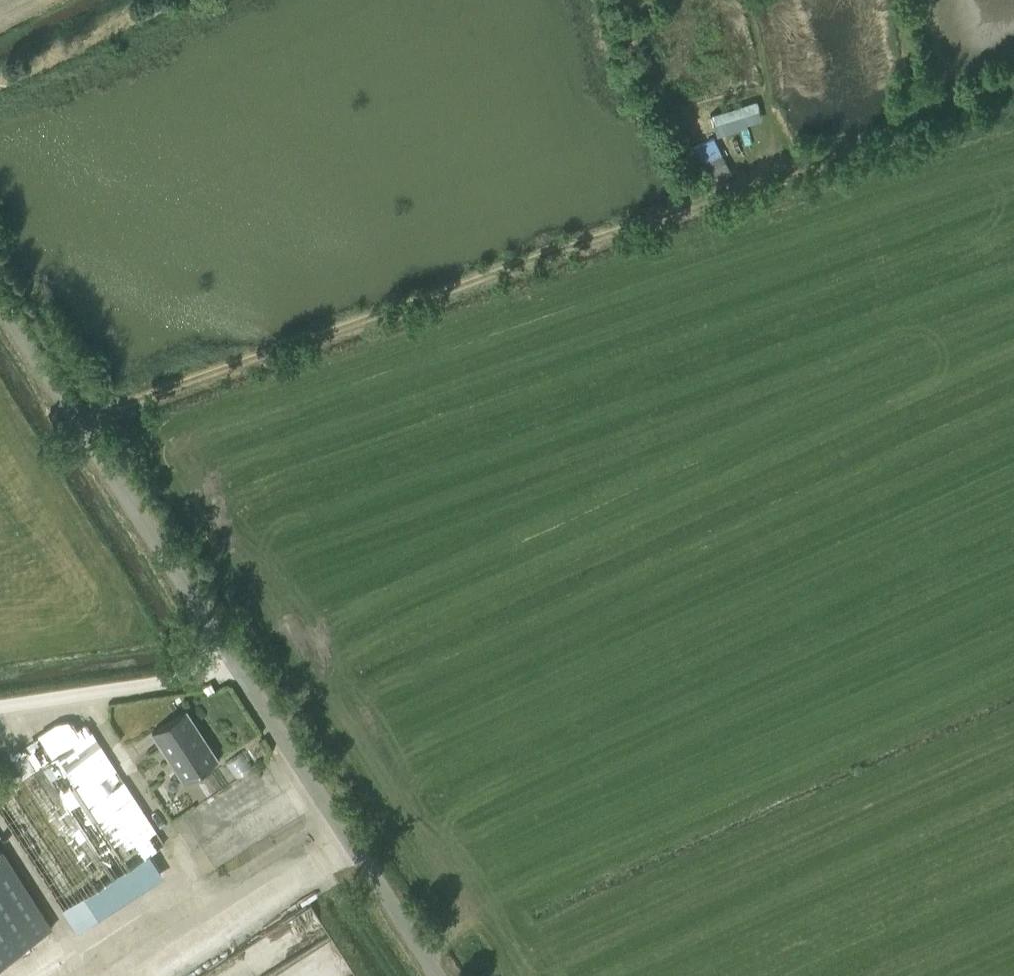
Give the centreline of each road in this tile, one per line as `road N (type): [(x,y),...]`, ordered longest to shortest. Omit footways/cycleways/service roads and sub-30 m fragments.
road 1 (unclassified): [(0,300),(231,659)]
road 2 (unclassified): [(231,659),(435,975)]
road 3 (unclassified): [(0,703),(192,677),(231,659)]

